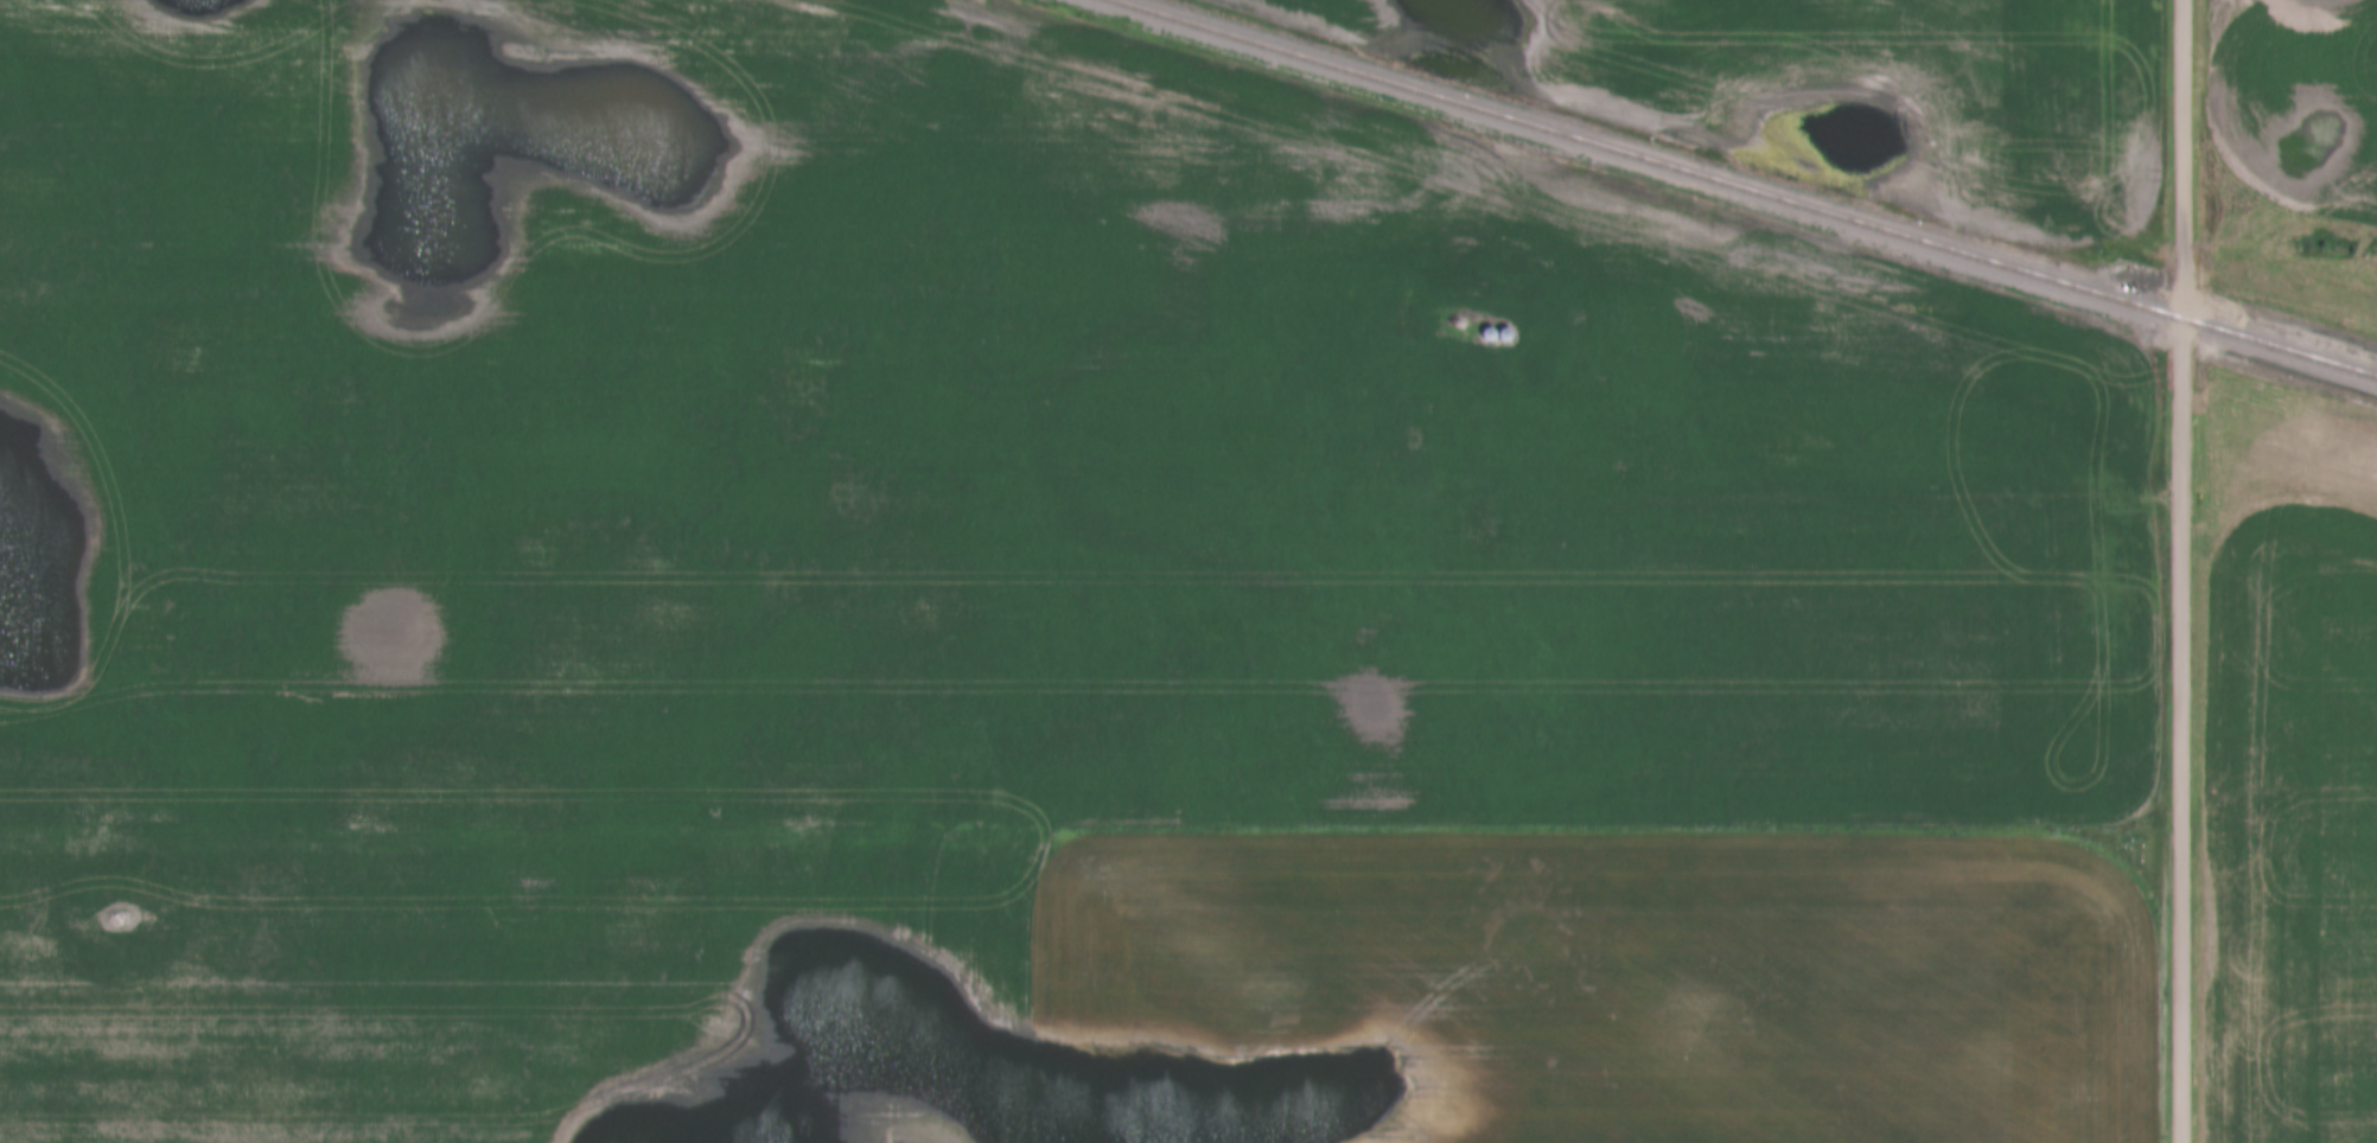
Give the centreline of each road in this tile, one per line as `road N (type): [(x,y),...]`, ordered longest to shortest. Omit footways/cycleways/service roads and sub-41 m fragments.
road 1 (residential): [(2182,0),(2181,1142)]

